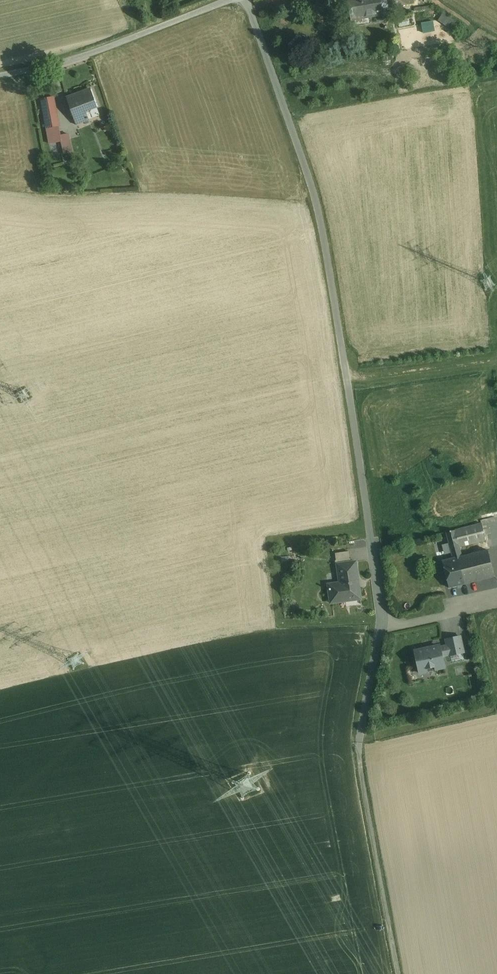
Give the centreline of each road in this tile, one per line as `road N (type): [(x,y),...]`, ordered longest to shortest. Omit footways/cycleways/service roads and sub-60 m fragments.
road 1 (unclassified): [(383,621),(324,242),(247,0)]
road 2 (track): [(399,973),(358,761),(383,621)]
road 3 (unclassified): [(229,0),(92,52),(0,76)]

